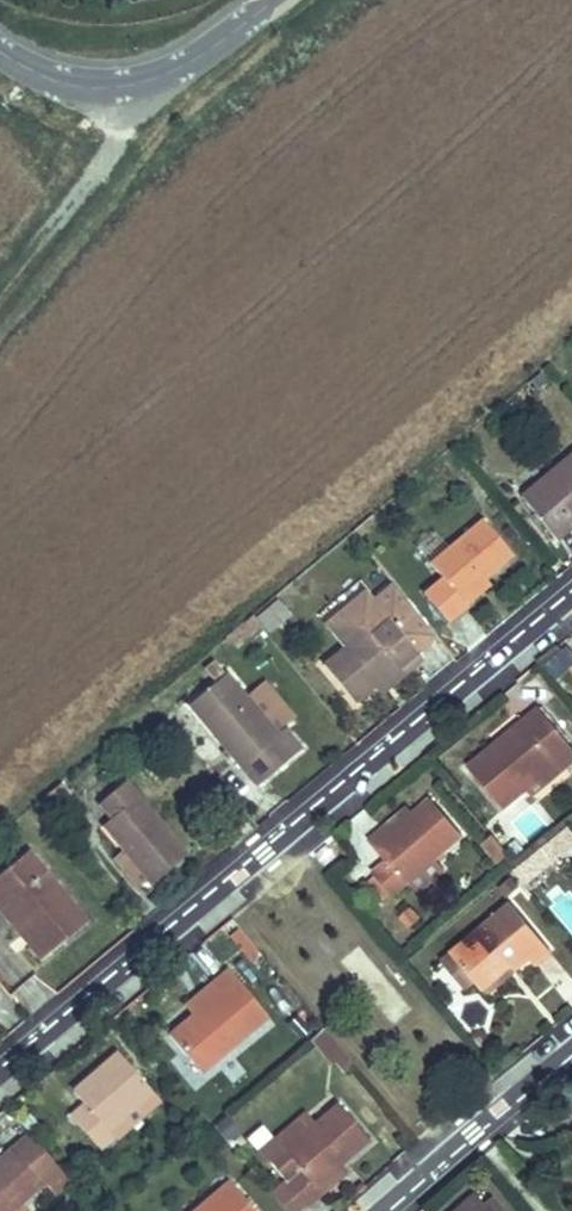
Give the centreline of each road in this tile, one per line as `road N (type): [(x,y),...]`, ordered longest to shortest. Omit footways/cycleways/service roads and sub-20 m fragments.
road 1 (residential): [(571,592),(0,1068)]
road 2 (residential): [(0,50),(78,83),(121,86),(161,76),(276,0)]
road 3 (track): [(121,86),(124,124),(94,186),(0,303)]
road 4 (residential): [(376,1210),(571,1044)]

